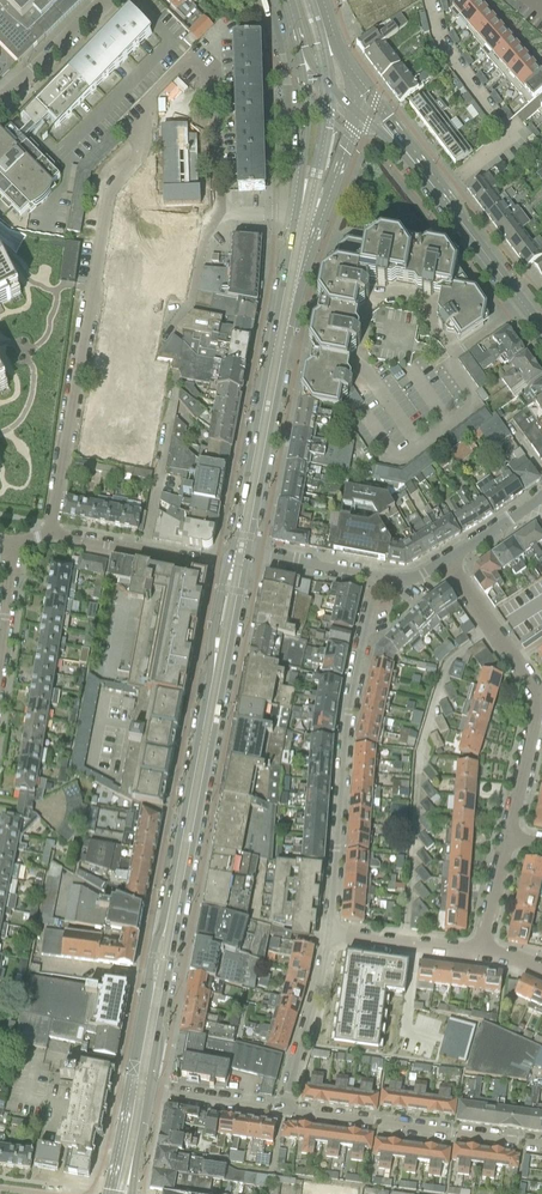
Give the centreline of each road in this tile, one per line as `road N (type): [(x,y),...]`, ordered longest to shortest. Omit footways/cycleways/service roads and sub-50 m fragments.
road 1 (unclassified): [(48,535),(110,188),(138,159),(147,102),(188,59),(214,83),(222,212),(282,214)]
road 2 (residential): [(329,935),(339,774),(376,579)]
road 3 (secondary): [(308,215),(240,560)]
road 4 (residential): [(509,832),(534,694),(445,562)]
road 5 (residential): [(285,1111),(541,1146)]
road 6 (secondary): [(217,679),(172,913)]
road 7 (secondary): [(541,328),(399,144)]
road 8 (unclassified): [(268,0),(287,86),(282,214)]
road 9 (residential): [(240,560),(216,566),(48,535)]
road 10 (residential): [(285,1111),(329,935)]
road 11 (secondary): [(298,36),(308,215)]
road 12 (residential): [(483,953),(329,935)]
road 13 (residential): [(0,102),(107,0)]
road 14 (unclassified): [(141,1091),(285,1111)]
road 15 (residential): [(376,579),(240,560)]
road 16 (secondary): [(240,560),(225,572),(212,638),(217,679)]
road 17 (residential): [(483,953),(509,832)]
road 18 (secondary): [(240,560),(217,679)]

